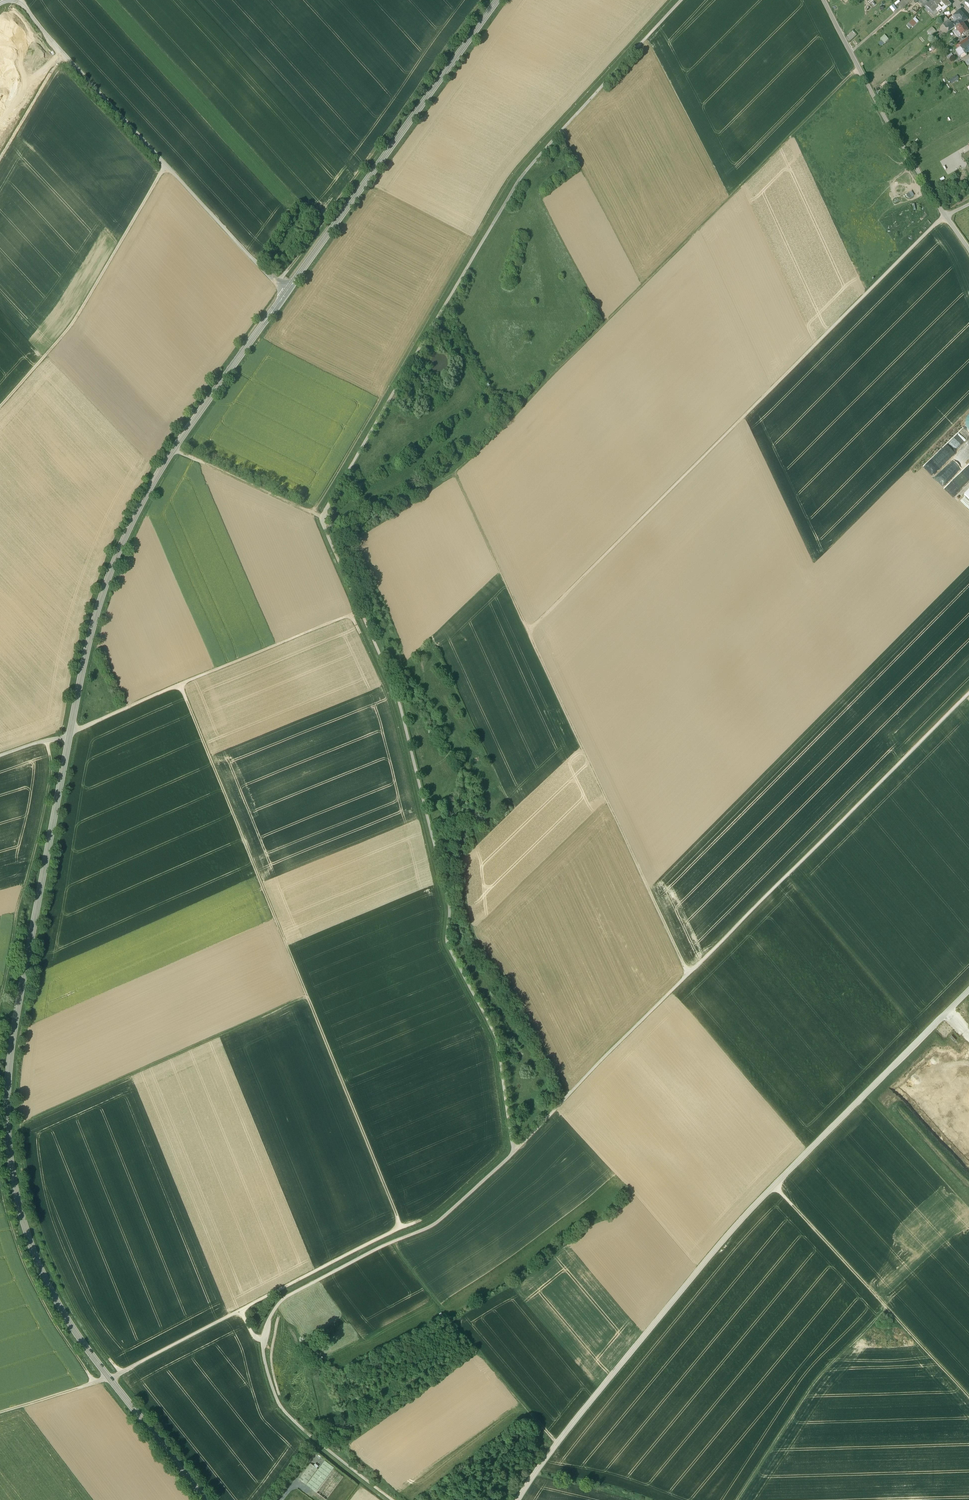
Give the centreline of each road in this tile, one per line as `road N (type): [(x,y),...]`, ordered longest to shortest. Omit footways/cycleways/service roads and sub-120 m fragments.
road 1 (secondary): [(205,1499),(67,1317),(37,1256),(15,1169),(14,1057),(85,683),(112,582),(177,452),(503,0)]
road 2 (track): [(517,1149),(498,1040),(449,943),(450,905),(404,705),(322,518),(529,167),(682,0)]
road 3 (track): [(968,694),(477,1188),(437,1223),(276,1306),(263,1344),(280,1407),(391,1499)]
road 4 (track): [(364,637),(407,752),(441,904),(439,943),(491,1041),(500,1153),(431,1216),(122,1373),(0,1412)]
road 5 (tertiary): [(968,991),(753,1208),(517,1499)]
road 6 (track): [(670,0),(505,185),(313,513)]
road 7 (track): [(528,630),(944,216)]
road 8 (track): [(310,998),(25,1126),(45,1238),(81,1319),(122,1373)]
road 9 (track): [(185,688),(402,1227)]
road 10 (track): [(456,474),(858,69)]
road 11 (track): [(688,974),(456,474)]
road 12 (track): [(280,288),(21,0)]
road 13 (track): [(488,0),(280,288)]
road 14 (track): [(354,619),(75,734)]
road 15 (track): [(170,169),(80,324),(0,416)]
road 16 (track): [(968,1397),(775,1185)]
road 17 (track): [(51,745),(54,781),(0,1020)]
road 18 (track): [(570,1094),(480,940),(465,896),(464,856)]
road 19 (track): [(556,1444),(392,1242)]
road 20 (track): [(0,1156),(26,1265),(94,1383)]
road 21 (track): [(823,0),(944,216)]
road 22 (track): [(737,1499),(818,1381),(886,1309)]
road 23 (track): [(313,513),(177,452)]
road 24 (track): [(331,541),(456,474)]
road 25 (track): [(0,169),(66,57)]

